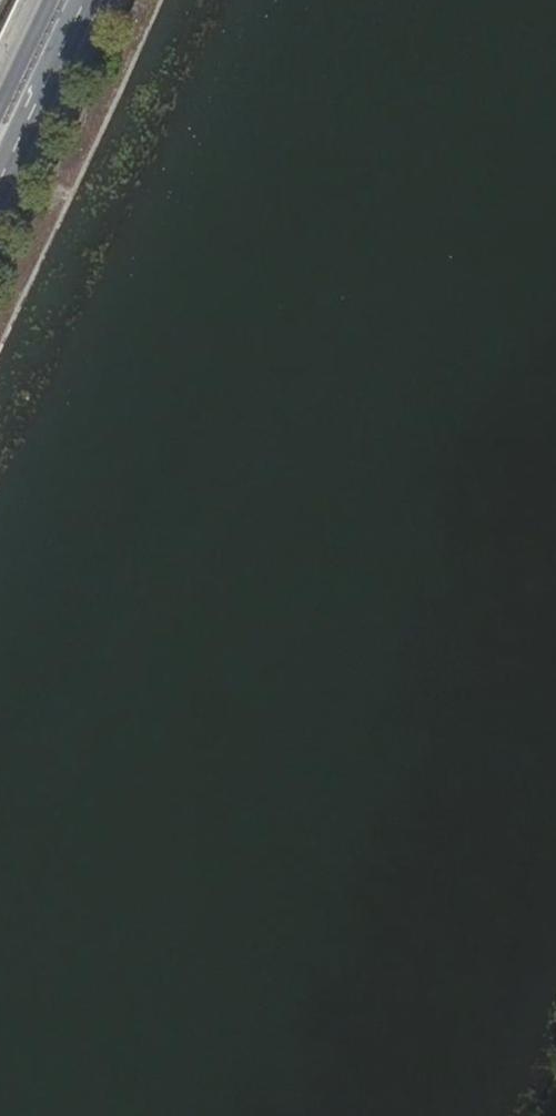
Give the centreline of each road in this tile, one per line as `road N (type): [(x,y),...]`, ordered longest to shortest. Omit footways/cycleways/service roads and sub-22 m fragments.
road 1 (secondary): [(0,192),(92,0)]
road 2 (secondary): [(56,0),(0,117)]

